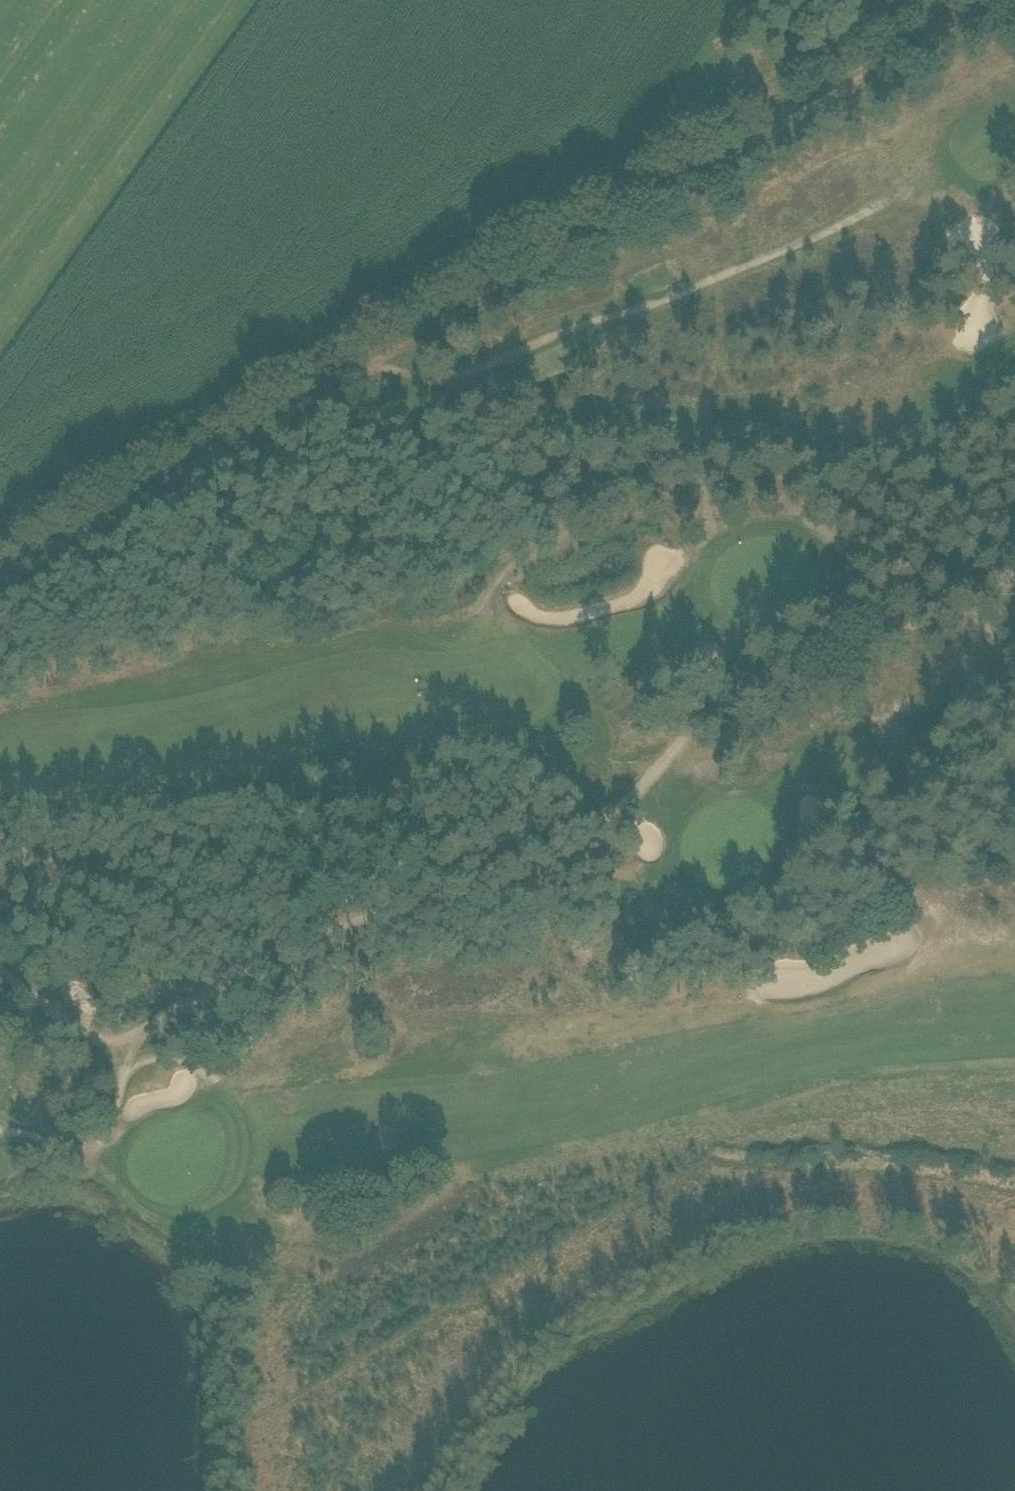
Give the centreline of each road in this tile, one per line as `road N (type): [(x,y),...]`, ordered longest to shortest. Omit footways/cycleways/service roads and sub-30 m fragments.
road 1 (track): [(1014,664),(966,604),(941,587),(898,583),(816,648),(714,707),(619,809),(489,891),(306,935),(122,1039),(91,1035),(0,970)]

